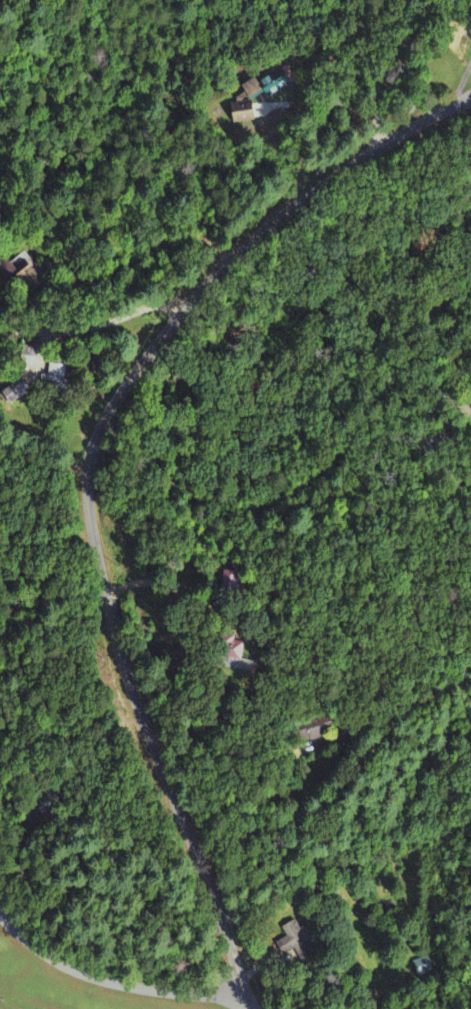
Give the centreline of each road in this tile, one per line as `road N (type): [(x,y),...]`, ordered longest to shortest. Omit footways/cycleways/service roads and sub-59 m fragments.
road 1 (residential): [(244,994),(118,649),(86,493),(89,458),(125,383),(240,245),(332,176),(470,94)]
road 2 (residential): [(0,916),(48,956),(84,973),(244,994)]
road 3 (residential): [(182,310),(147,308),(82,328),(0,337)]
road 4 (residential): [(386,143),(378,100),(428,31),(428,0)]

